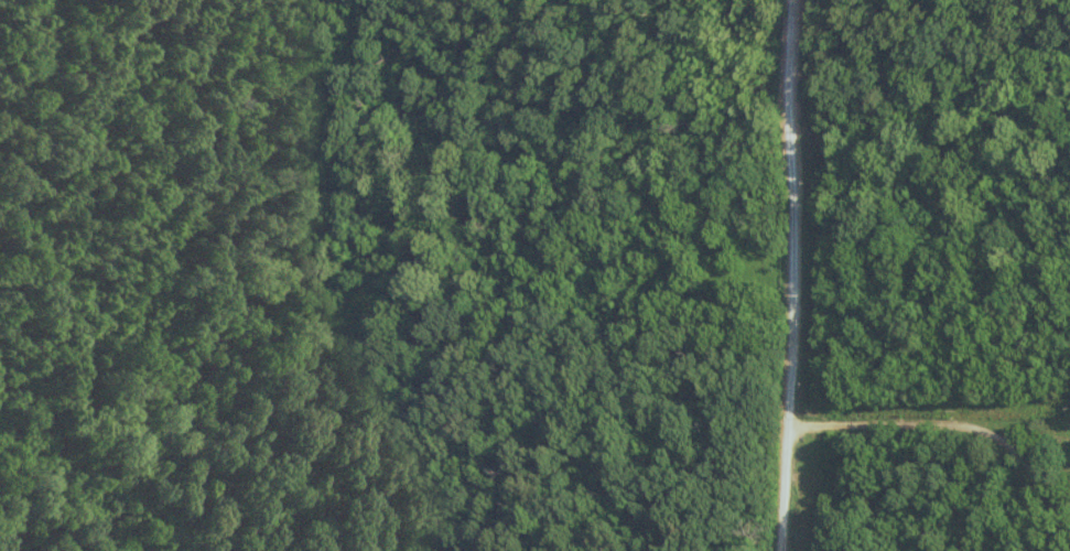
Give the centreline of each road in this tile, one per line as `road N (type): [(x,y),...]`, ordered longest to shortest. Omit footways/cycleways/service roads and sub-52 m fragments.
road 1 (residential): [(786,550),(805,0)]

